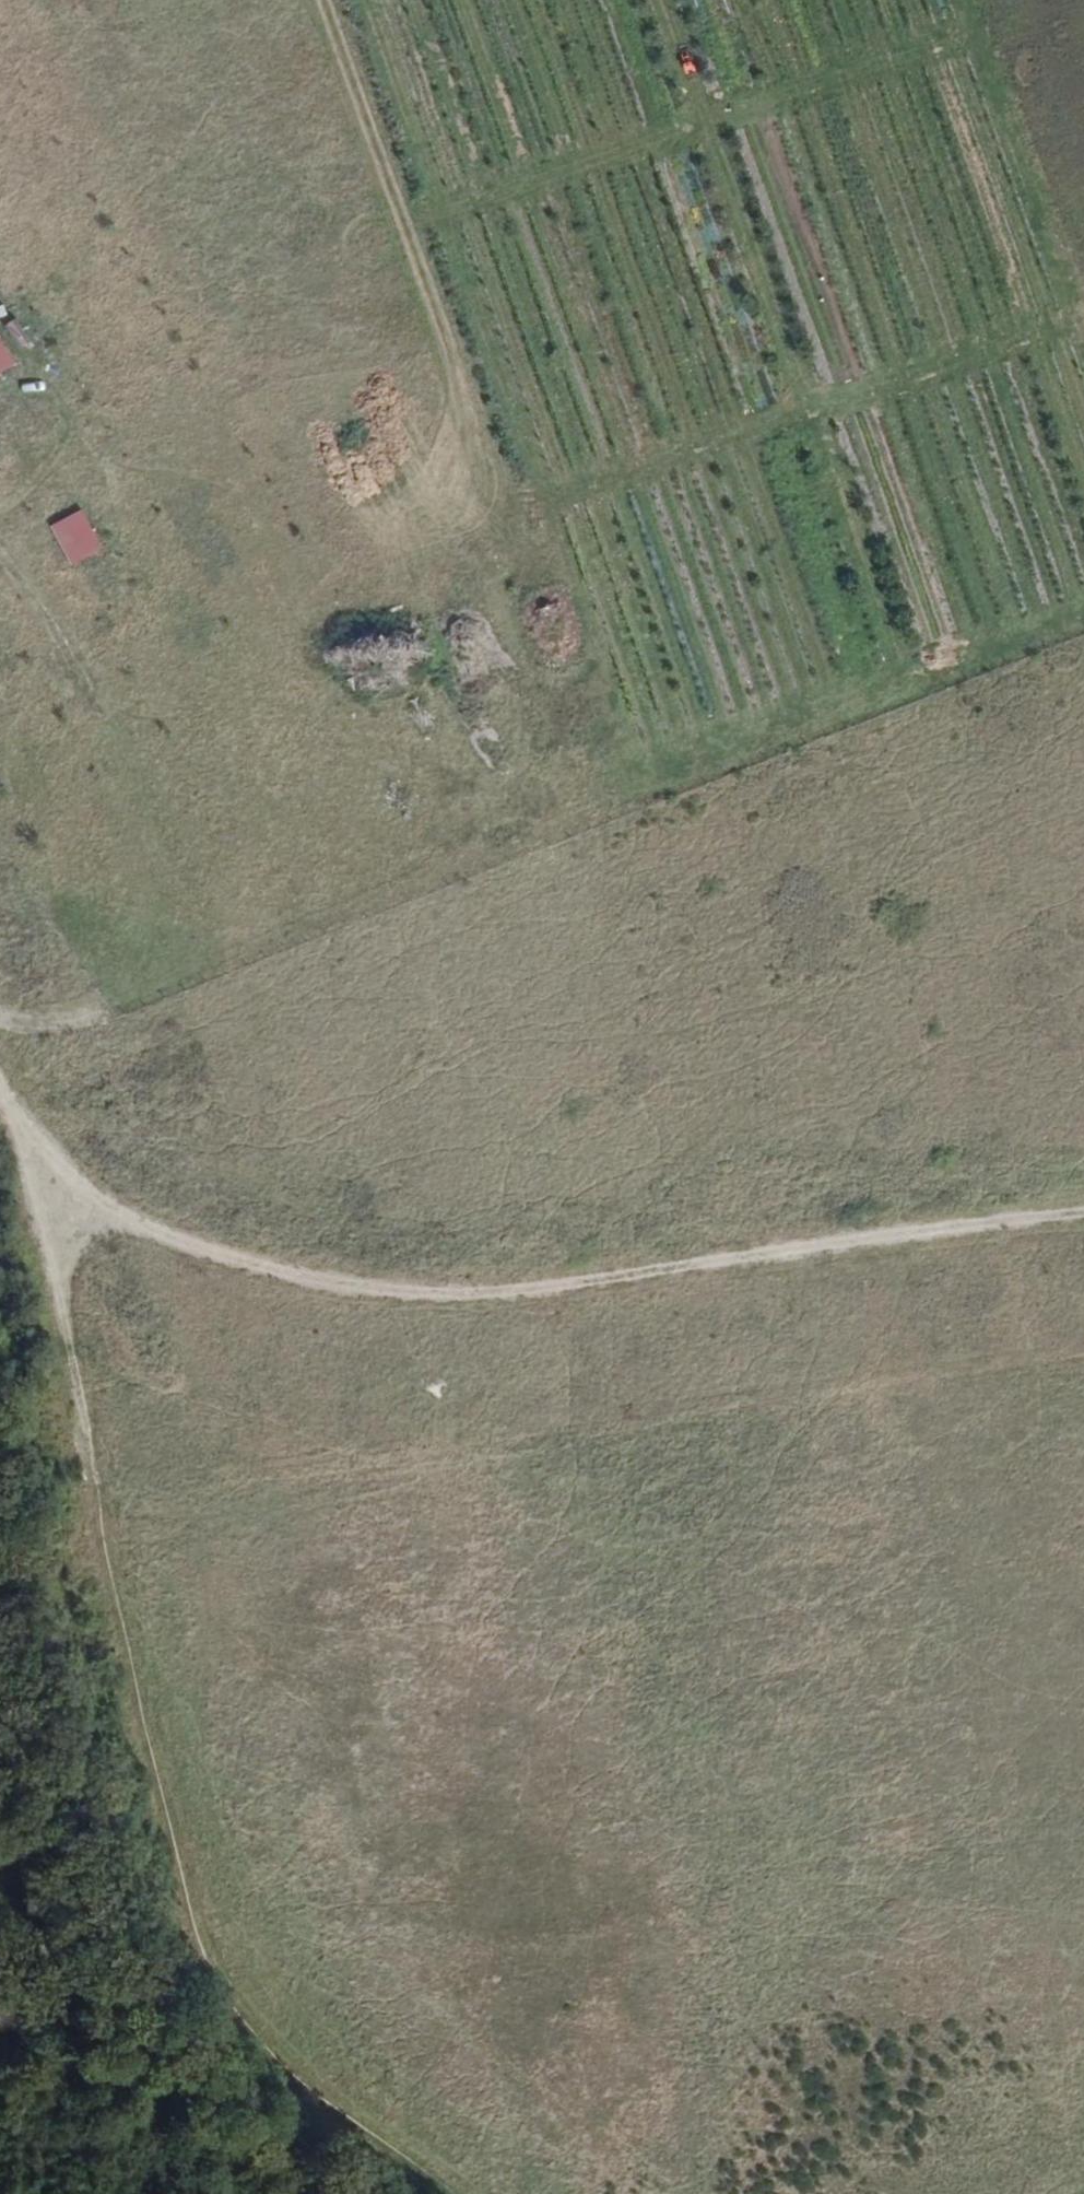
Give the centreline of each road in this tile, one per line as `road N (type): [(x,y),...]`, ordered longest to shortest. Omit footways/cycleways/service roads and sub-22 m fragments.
road 1 (track): [(0,1120),(125,1855),(216,2070),(341,2193)]
road 2 (track): [(3,1131),(133,1202),(378,1286),(626,1282),(1083,1215)]

